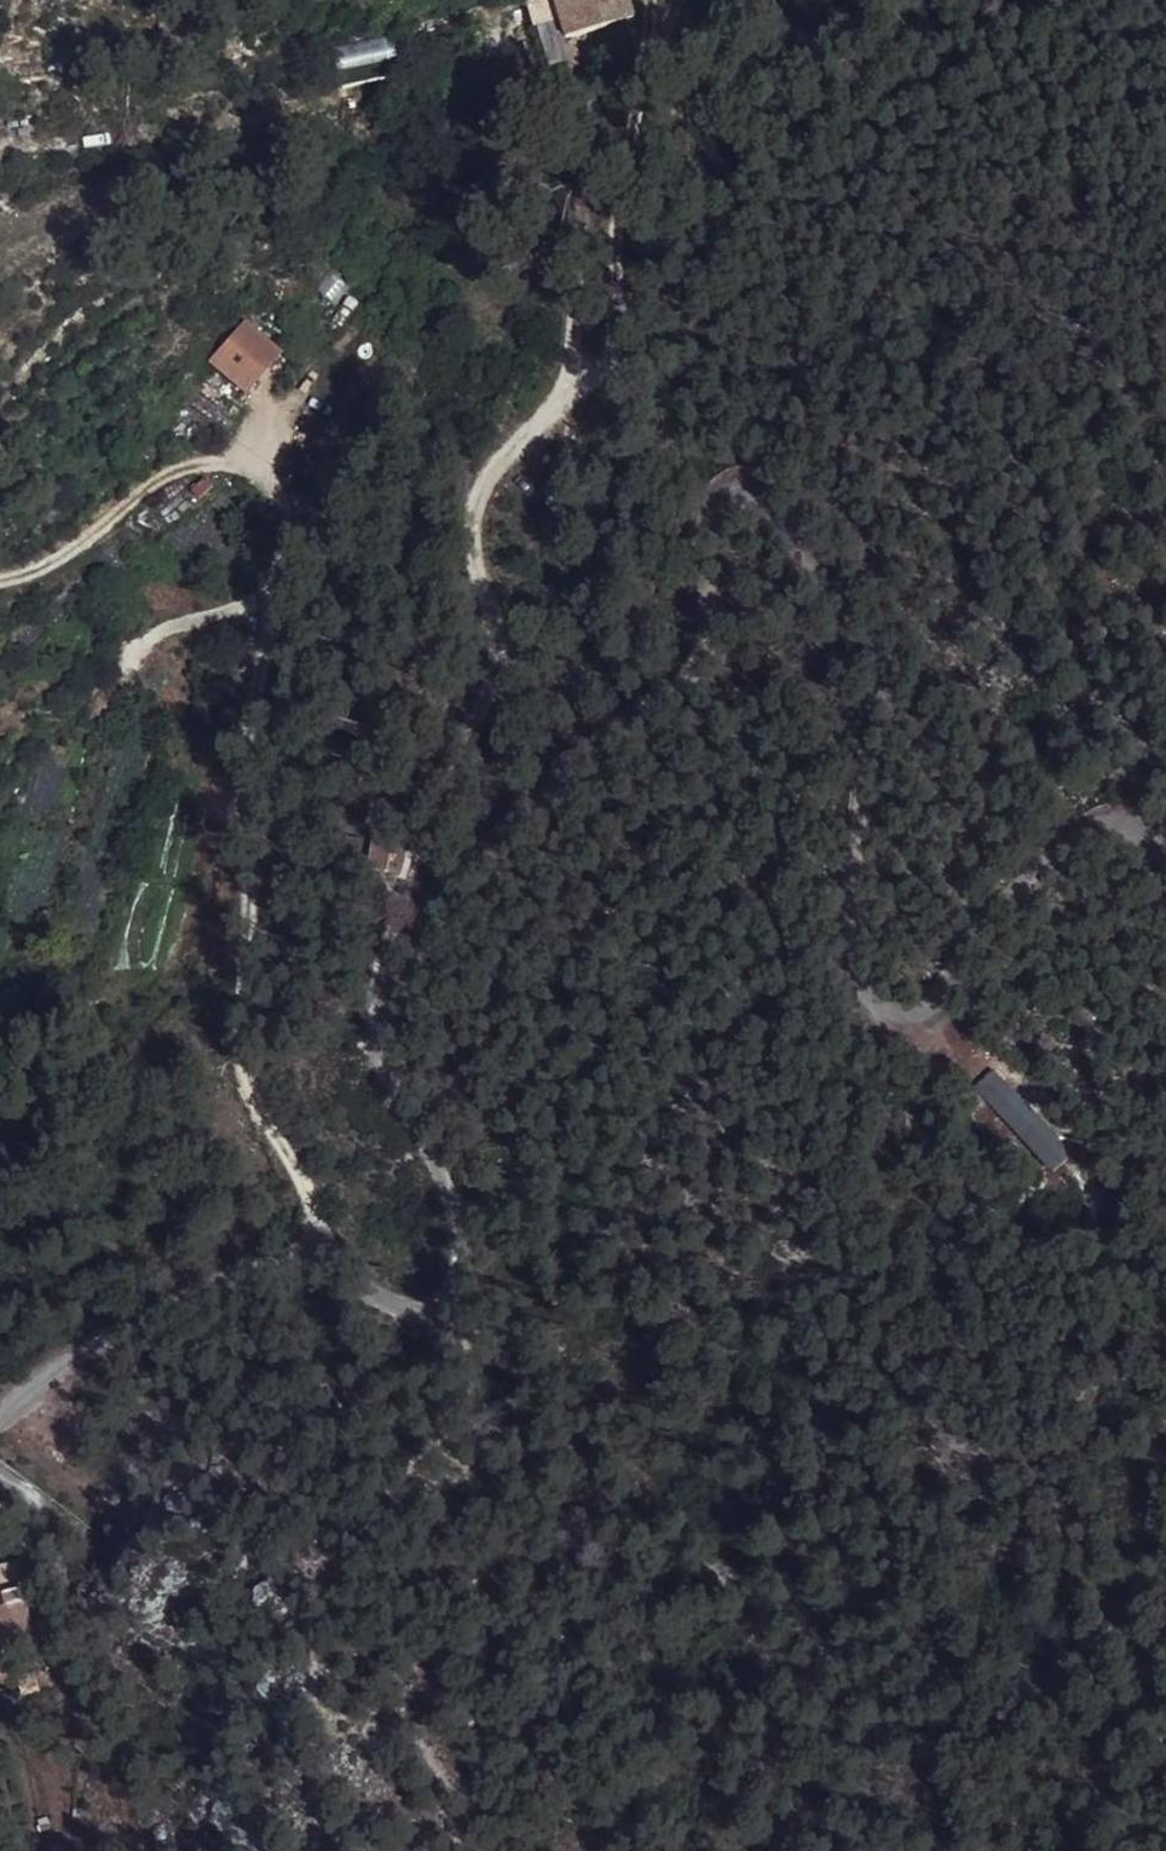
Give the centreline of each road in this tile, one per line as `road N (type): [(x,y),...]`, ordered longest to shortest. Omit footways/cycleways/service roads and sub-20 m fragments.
road 1 (unclassified): [(1165,858),(1143,831),(1071,829),(928,1037),(858,1007),(859,856),(890,691),(851,612),(784,515),(735,492),(677,566),(645,699),(420,910),(376,1041),(426,1122),(483,1272),(452,1305),(302,1266),(212,1286),(109,1344),(0,1419)]

